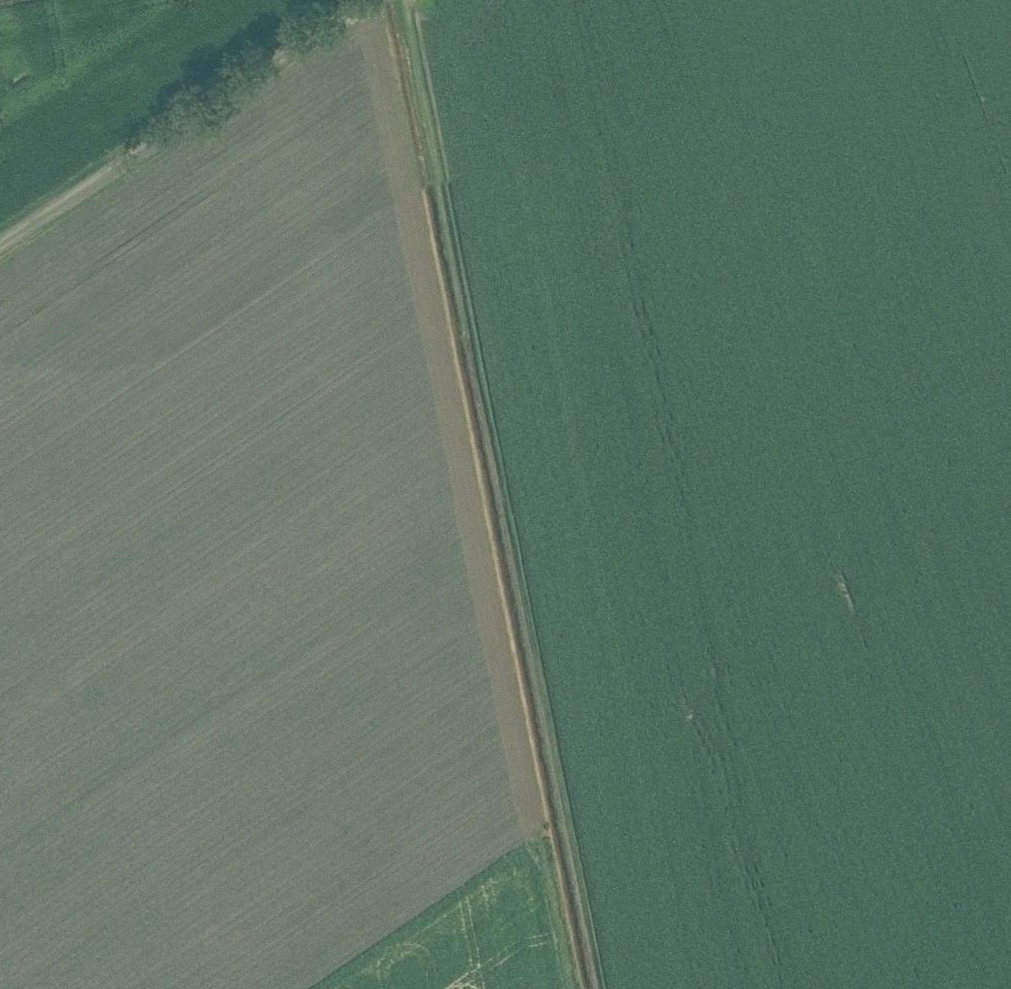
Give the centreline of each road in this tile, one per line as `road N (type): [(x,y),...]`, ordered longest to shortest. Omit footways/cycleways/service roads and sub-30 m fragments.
road 1 (track): [(0,245),(349,0)]

